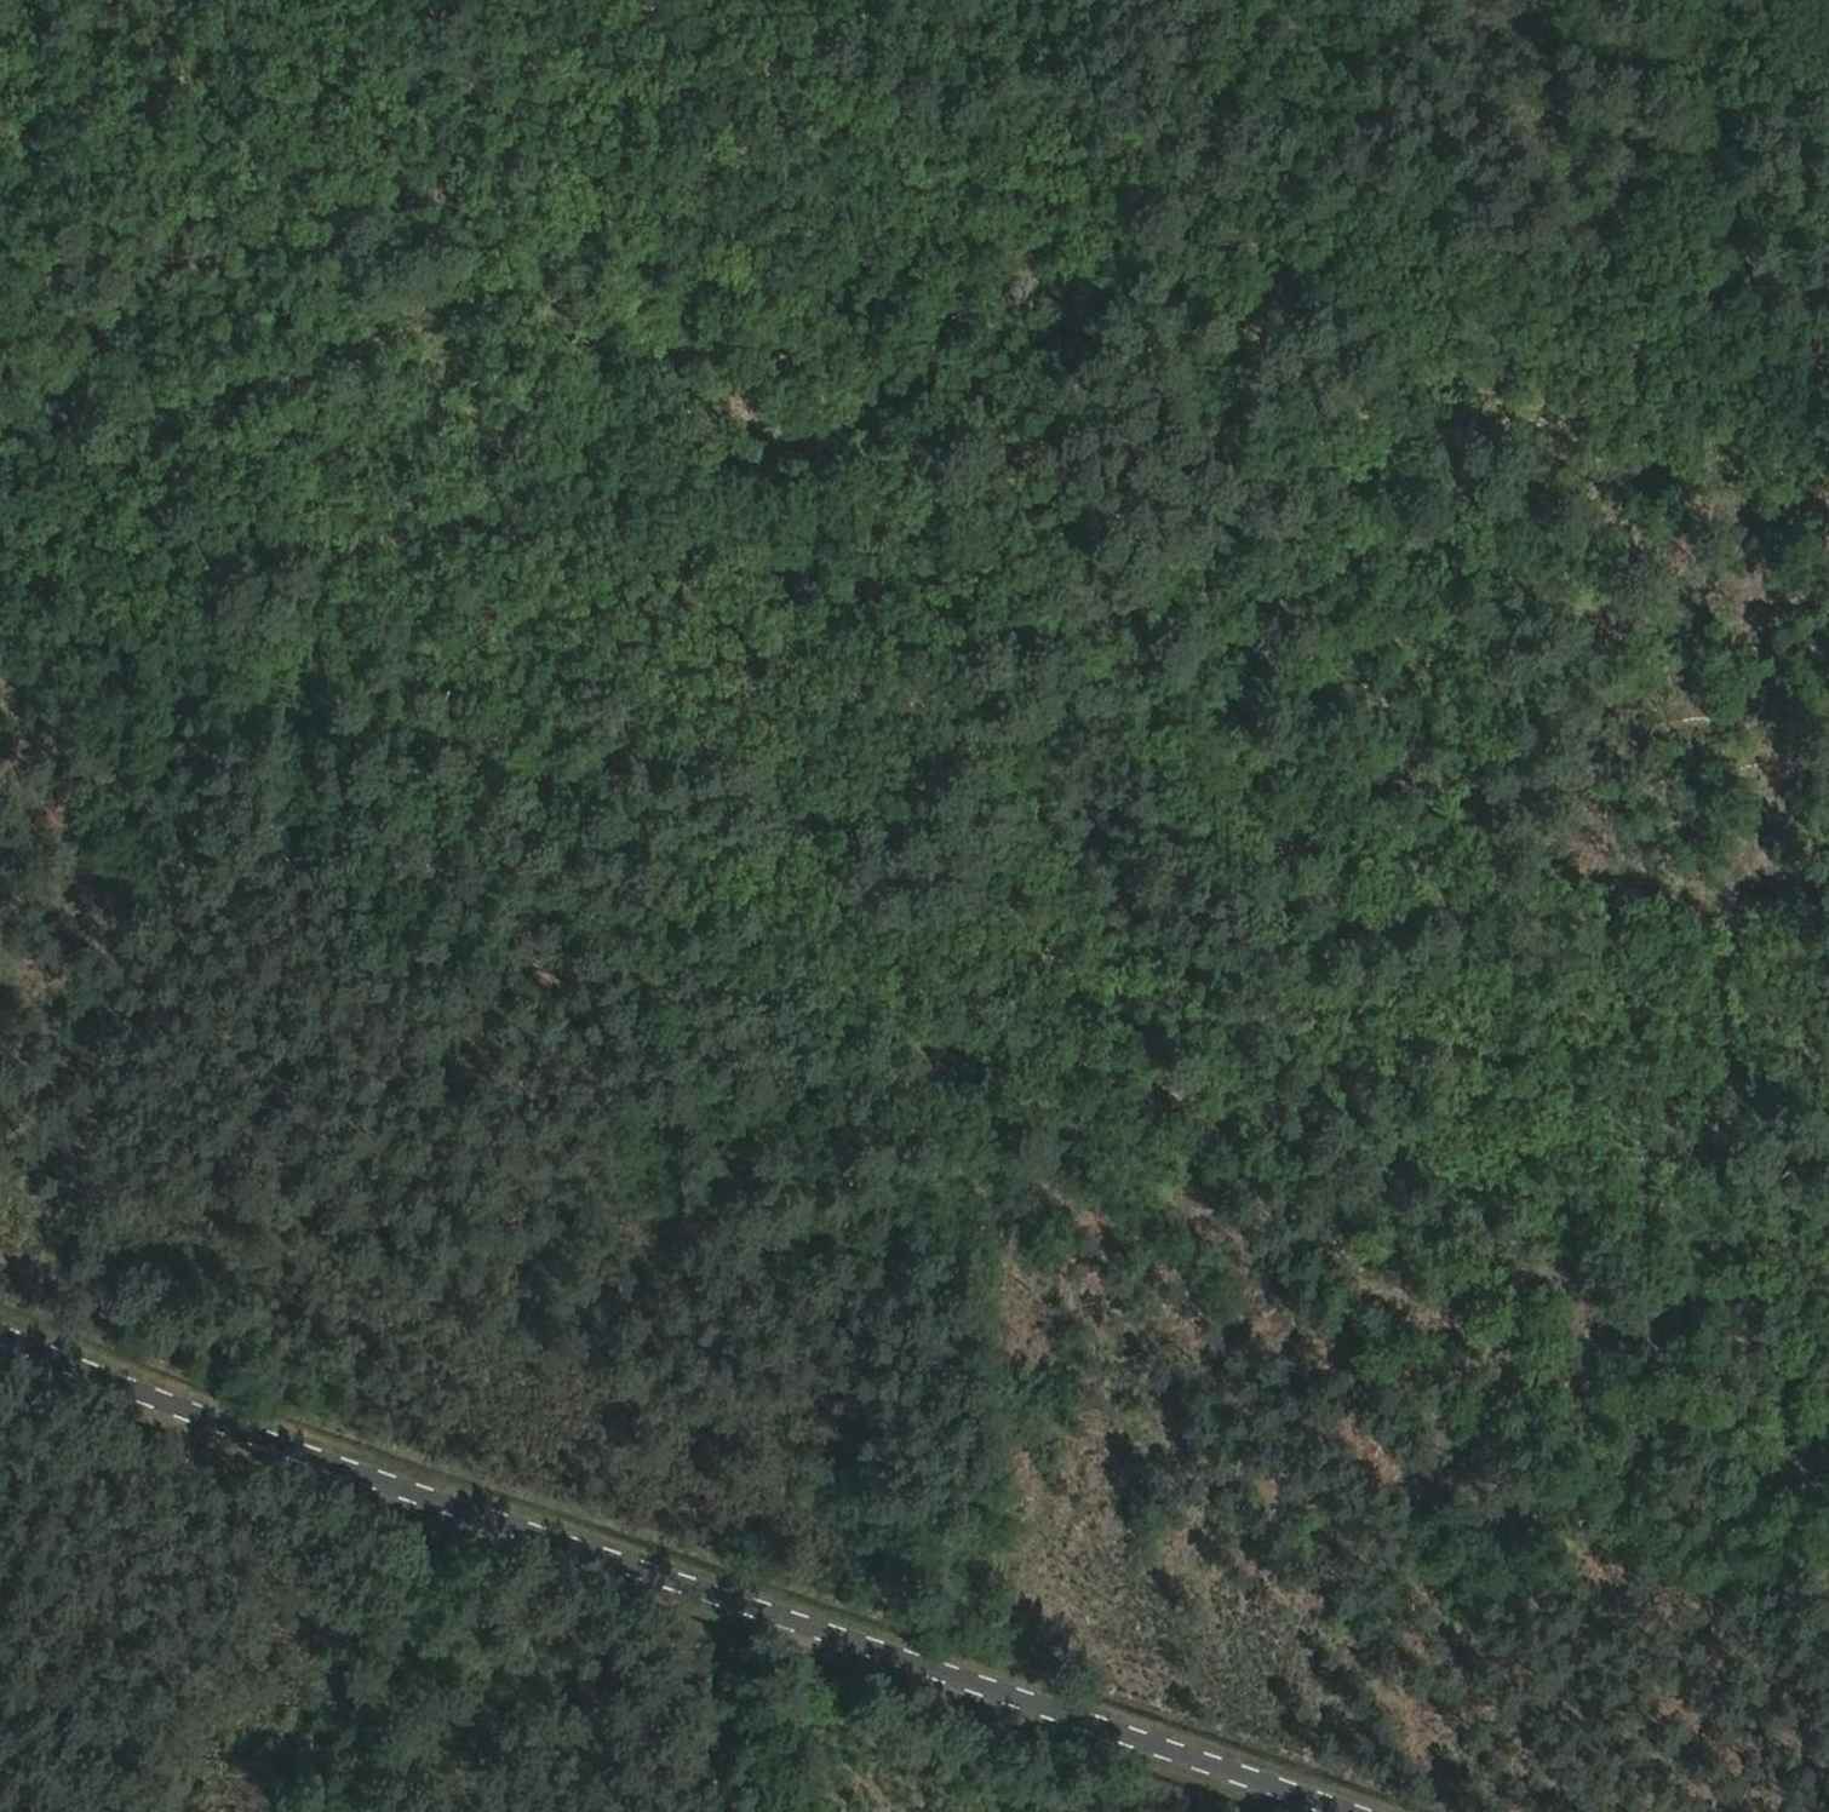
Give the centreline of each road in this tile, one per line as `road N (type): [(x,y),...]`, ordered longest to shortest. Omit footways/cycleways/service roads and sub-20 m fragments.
road 1 (tertiary): [(1373,1811),(0,1314)]
road 2 (track): [(1828,372),(848,103),(626,0)]

